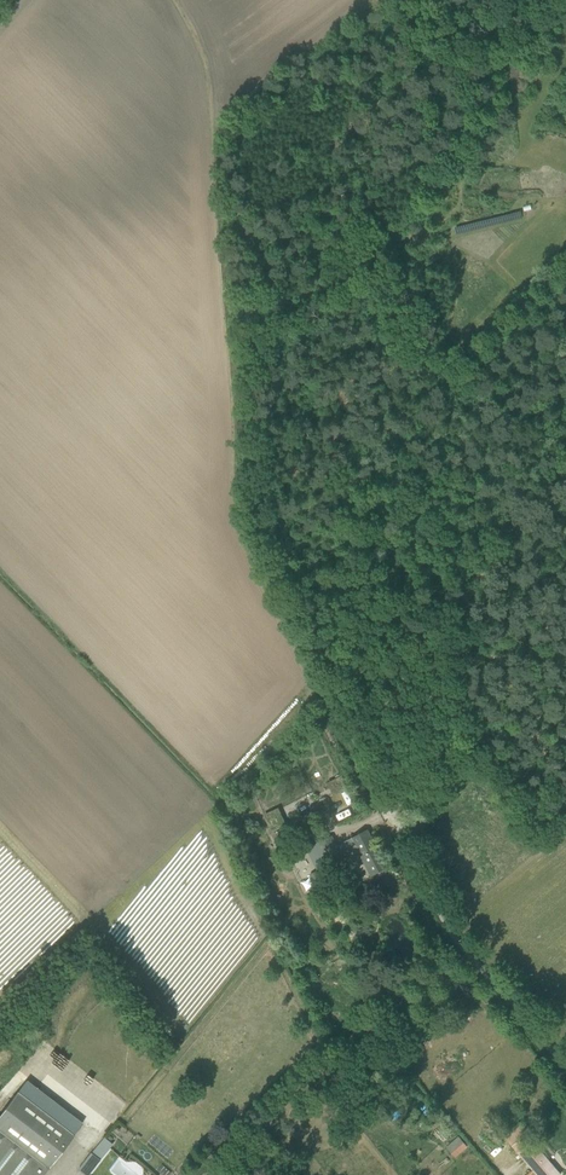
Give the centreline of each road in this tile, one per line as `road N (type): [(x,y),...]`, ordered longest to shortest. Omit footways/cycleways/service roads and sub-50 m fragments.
road 1 (unclassified): [(565,1064),(463,947),(393,805)]

